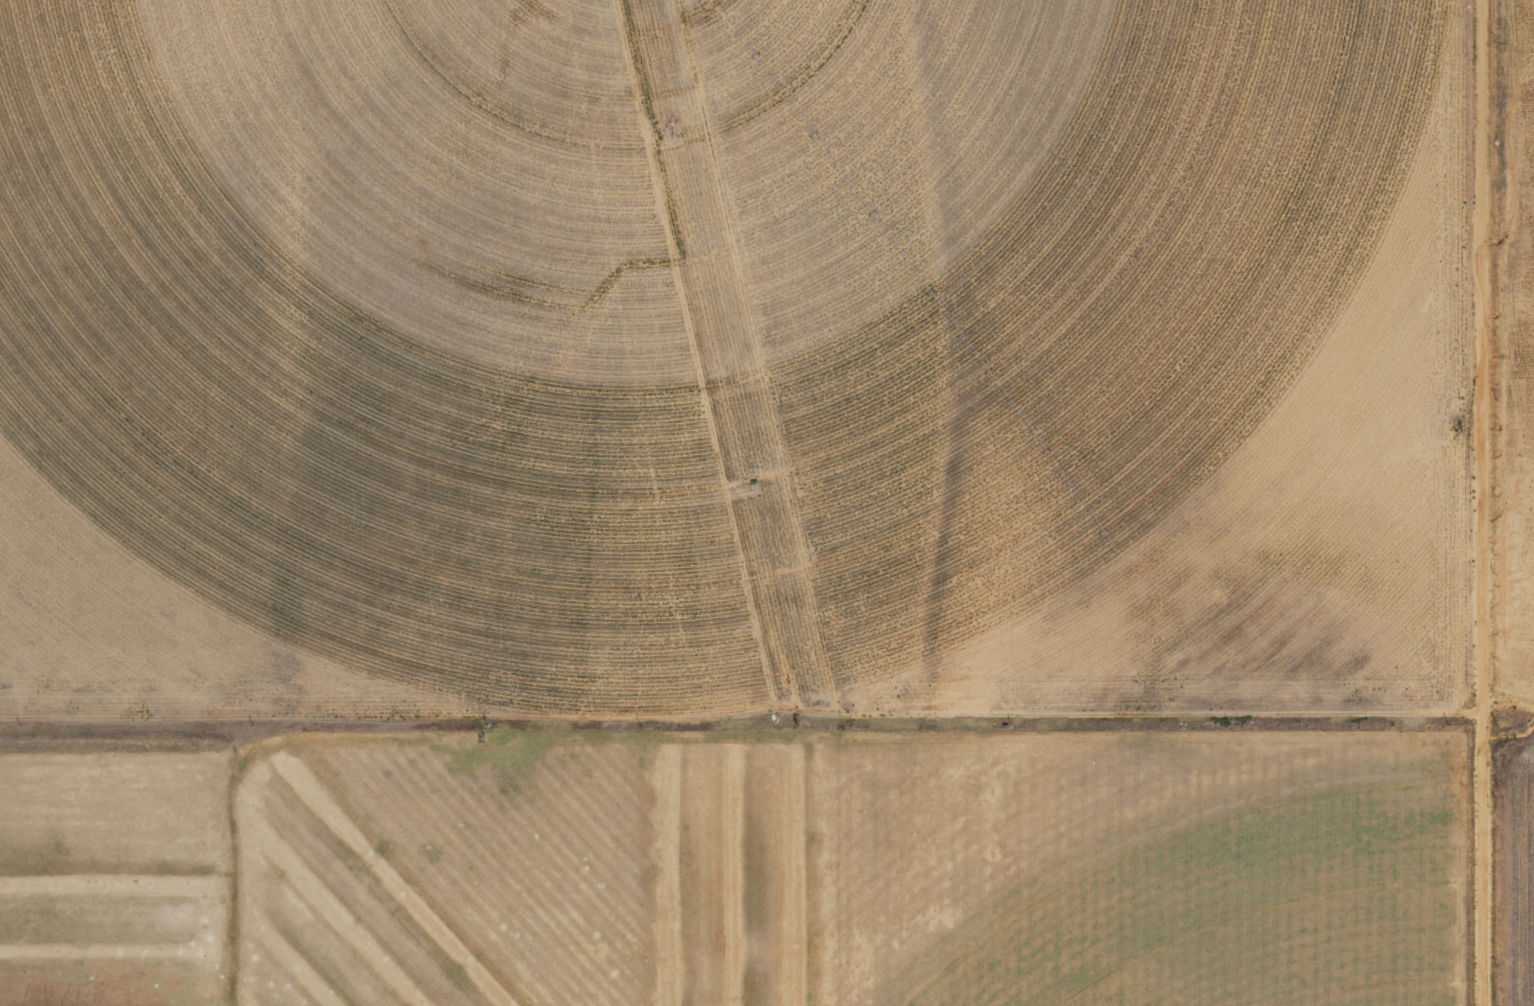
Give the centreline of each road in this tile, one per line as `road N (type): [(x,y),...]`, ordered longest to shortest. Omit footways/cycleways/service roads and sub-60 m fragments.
road 1 (residential): [(1486,1005),(1485,0)]

